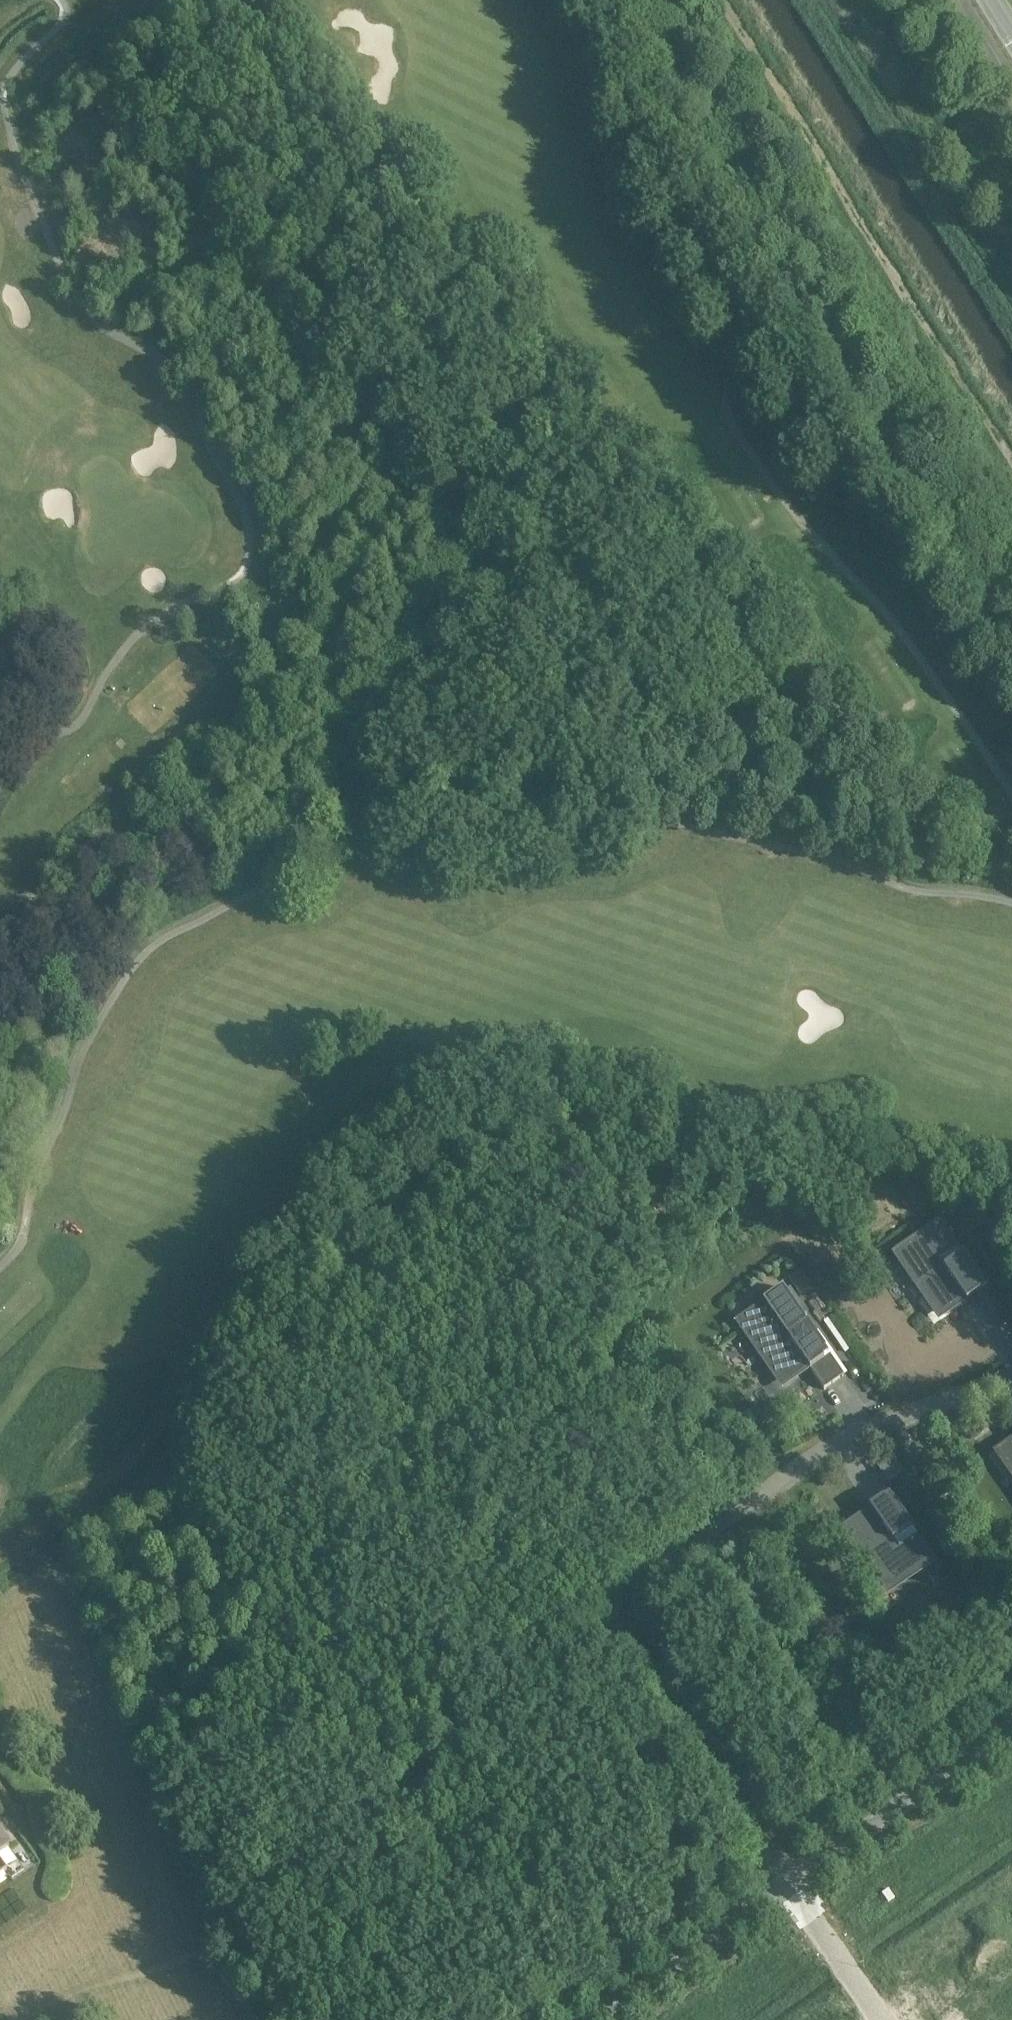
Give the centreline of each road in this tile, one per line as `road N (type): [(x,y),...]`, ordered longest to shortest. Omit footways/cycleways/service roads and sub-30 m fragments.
road 1 (residential): [(788,1885),(624,1642),(622,1604),(852,1436),(1011,1376)]
road 2 (tertiary): [(788,1885),(1011,1725)]
road 3 (tertiary): [(602,2019),(788,1885)]
road 4 (residential): [(788,1885),(888,2019)]

